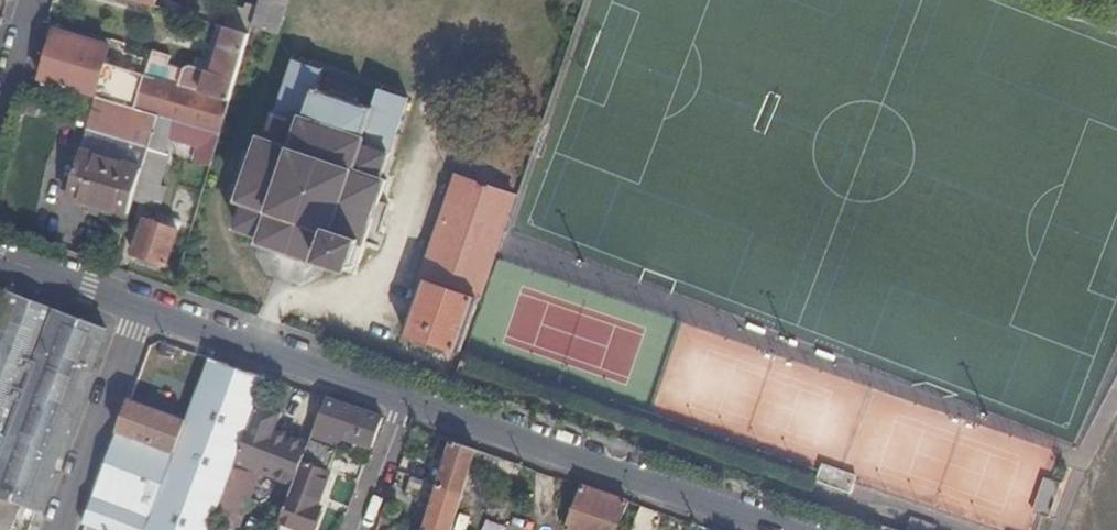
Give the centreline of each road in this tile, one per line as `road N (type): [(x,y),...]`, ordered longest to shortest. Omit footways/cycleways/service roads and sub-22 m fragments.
road 1 (unclassified): [(408,400),(791,529)]
road 2 (unclassified): [(141,307),(408,400)]
road 3 (residential): [(58,529),(141,307)]
road 4 (unclassified): [(0,259),(141,307)]
road 5 (residential): [(408,400),(358,529)]

